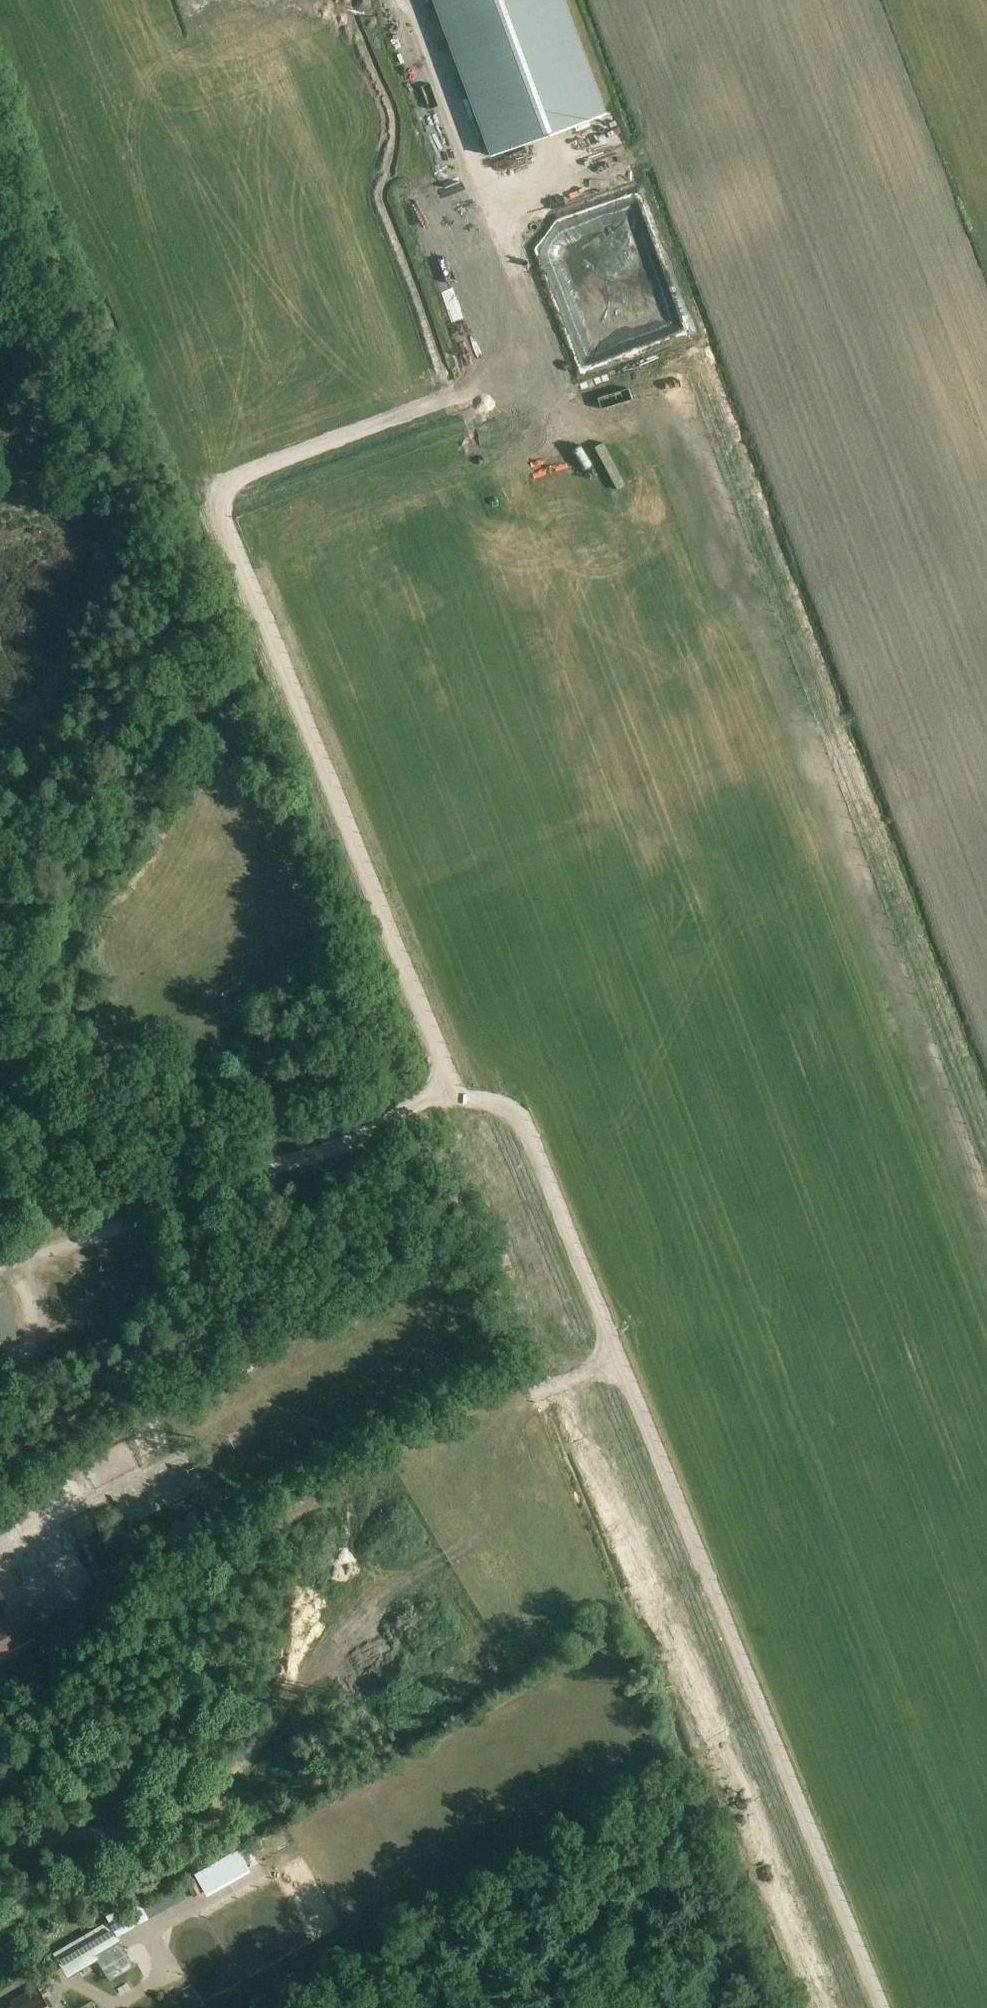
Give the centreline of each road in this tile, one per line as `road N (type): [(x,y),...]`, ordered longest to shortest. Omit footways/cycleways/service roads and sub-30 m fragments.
road 1 (track): [(11,1272),(429,1100),(445,1098),(478,1116),(647,1562),(843,2007)]
road 2 (track): [(445,1098),(217,506),(222,490),(460,392),(509,364),(526,312)]
road 3 (track): [(0,1402),(29,1354),(33,1328),(28,1293),(0,1266)]

